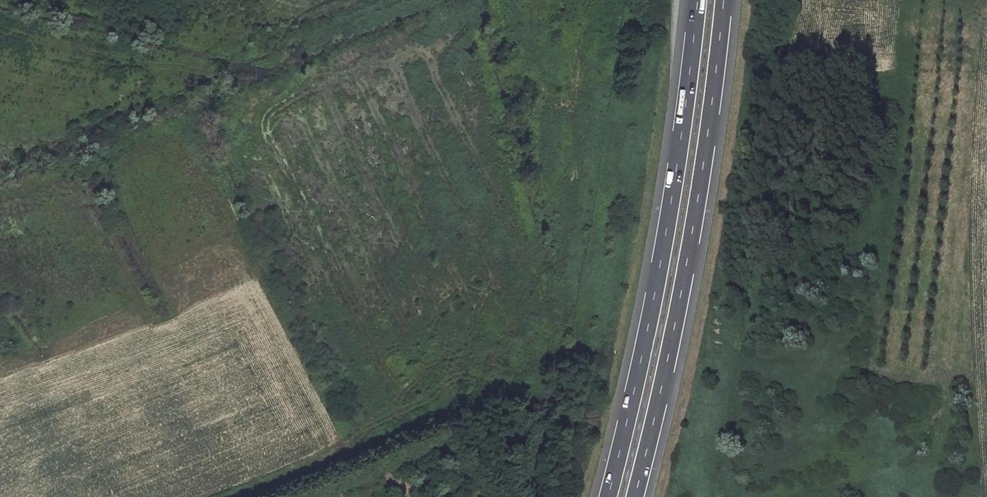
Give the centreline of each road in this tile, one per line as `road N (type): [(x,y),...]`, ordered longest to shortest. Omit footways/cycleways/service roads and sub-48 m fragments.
road 1 (motorway): [(697,0),(671,210),(608,496)]
road 2 (motorway): [(635,496),(697,210),(724,0)]

